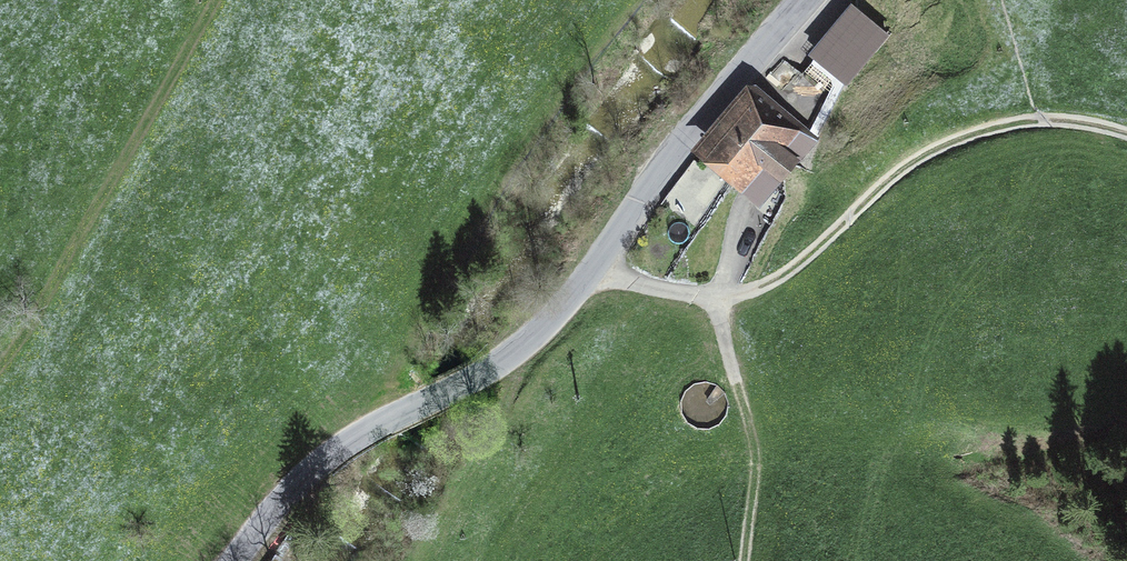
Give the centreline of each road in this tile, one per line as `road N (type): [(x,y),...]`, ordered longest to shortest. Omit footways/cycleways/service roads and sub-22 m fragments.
road 1 (unclassified): [(799,0),(701,113),(591,269),(527,339),(312,469),(233,560)]
road 2 (track): [(1126,133),(1063,121),(957,136),(904,163),(768,280),(716,297)]
road 3 (track): [(148,129),(0,363)]
road 4 (track): [(744,560),(755,467),(716,297)]

